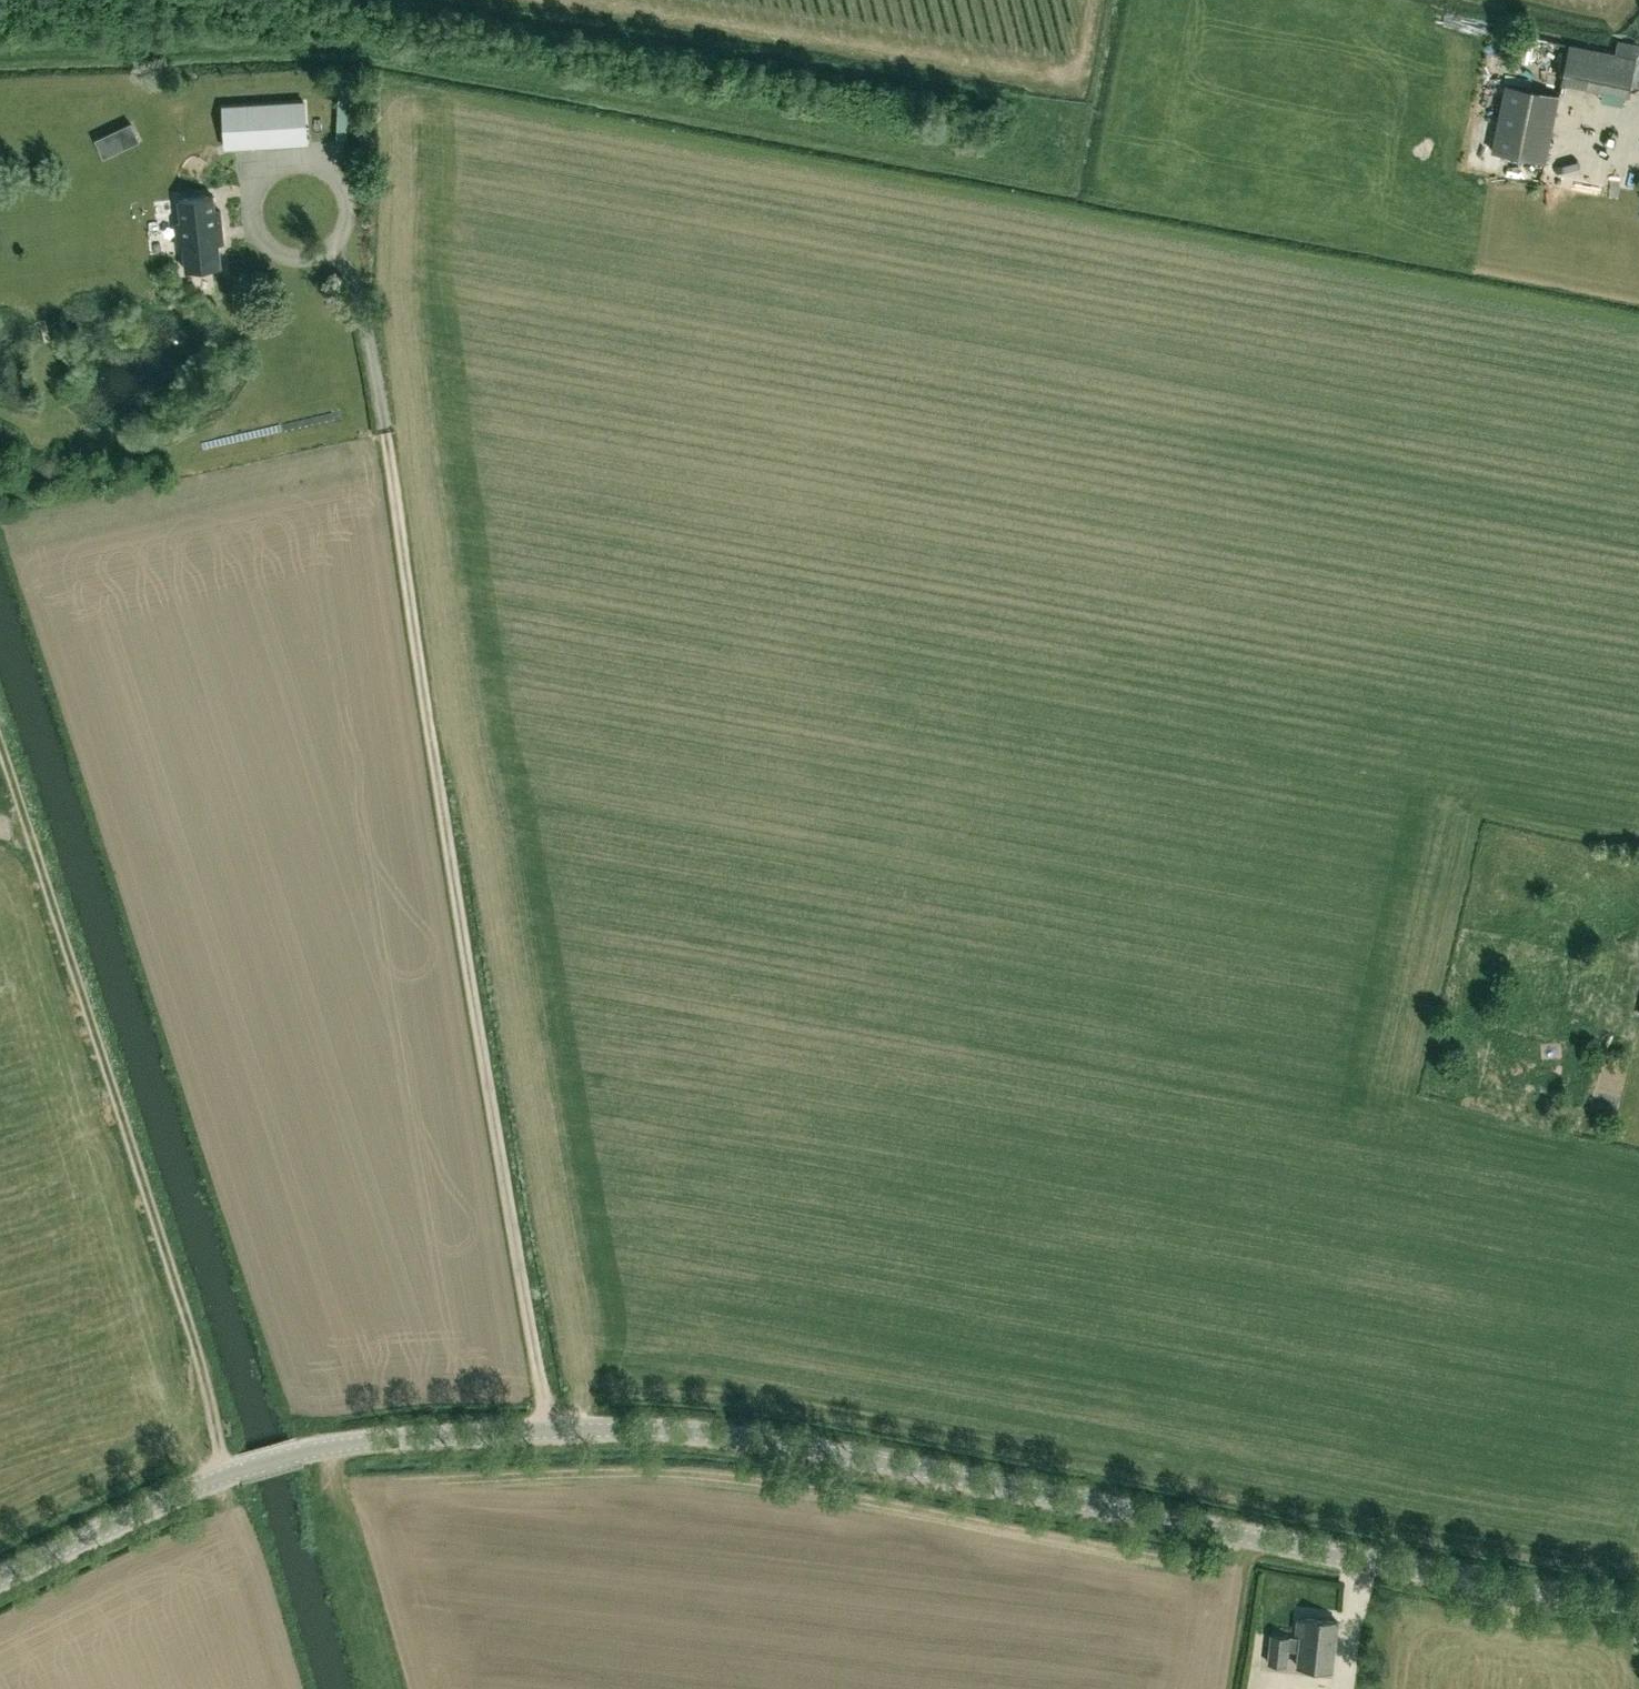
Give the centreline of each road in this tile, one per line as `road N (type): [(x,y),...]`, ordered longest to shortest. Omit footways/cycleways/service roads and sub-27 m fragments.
road 1 (tertiary): [(0,1573),(227,1471),(299,1448),(542,1428),(726,1437),(1638,1604)]
road 2 (track): [(301,1688),(0,736)]

